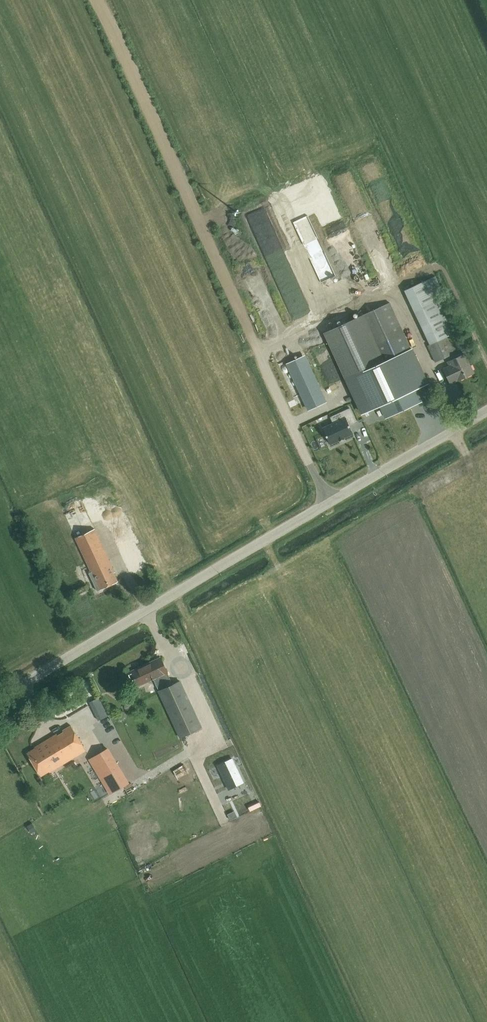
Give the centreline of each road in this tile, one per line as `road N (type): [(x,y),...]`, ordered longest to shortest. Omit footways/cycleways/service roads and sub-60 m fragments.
road 1 (unclassified): [(0,699),(486,410)]
road 2 (track): [(326,502),(91,0)]

